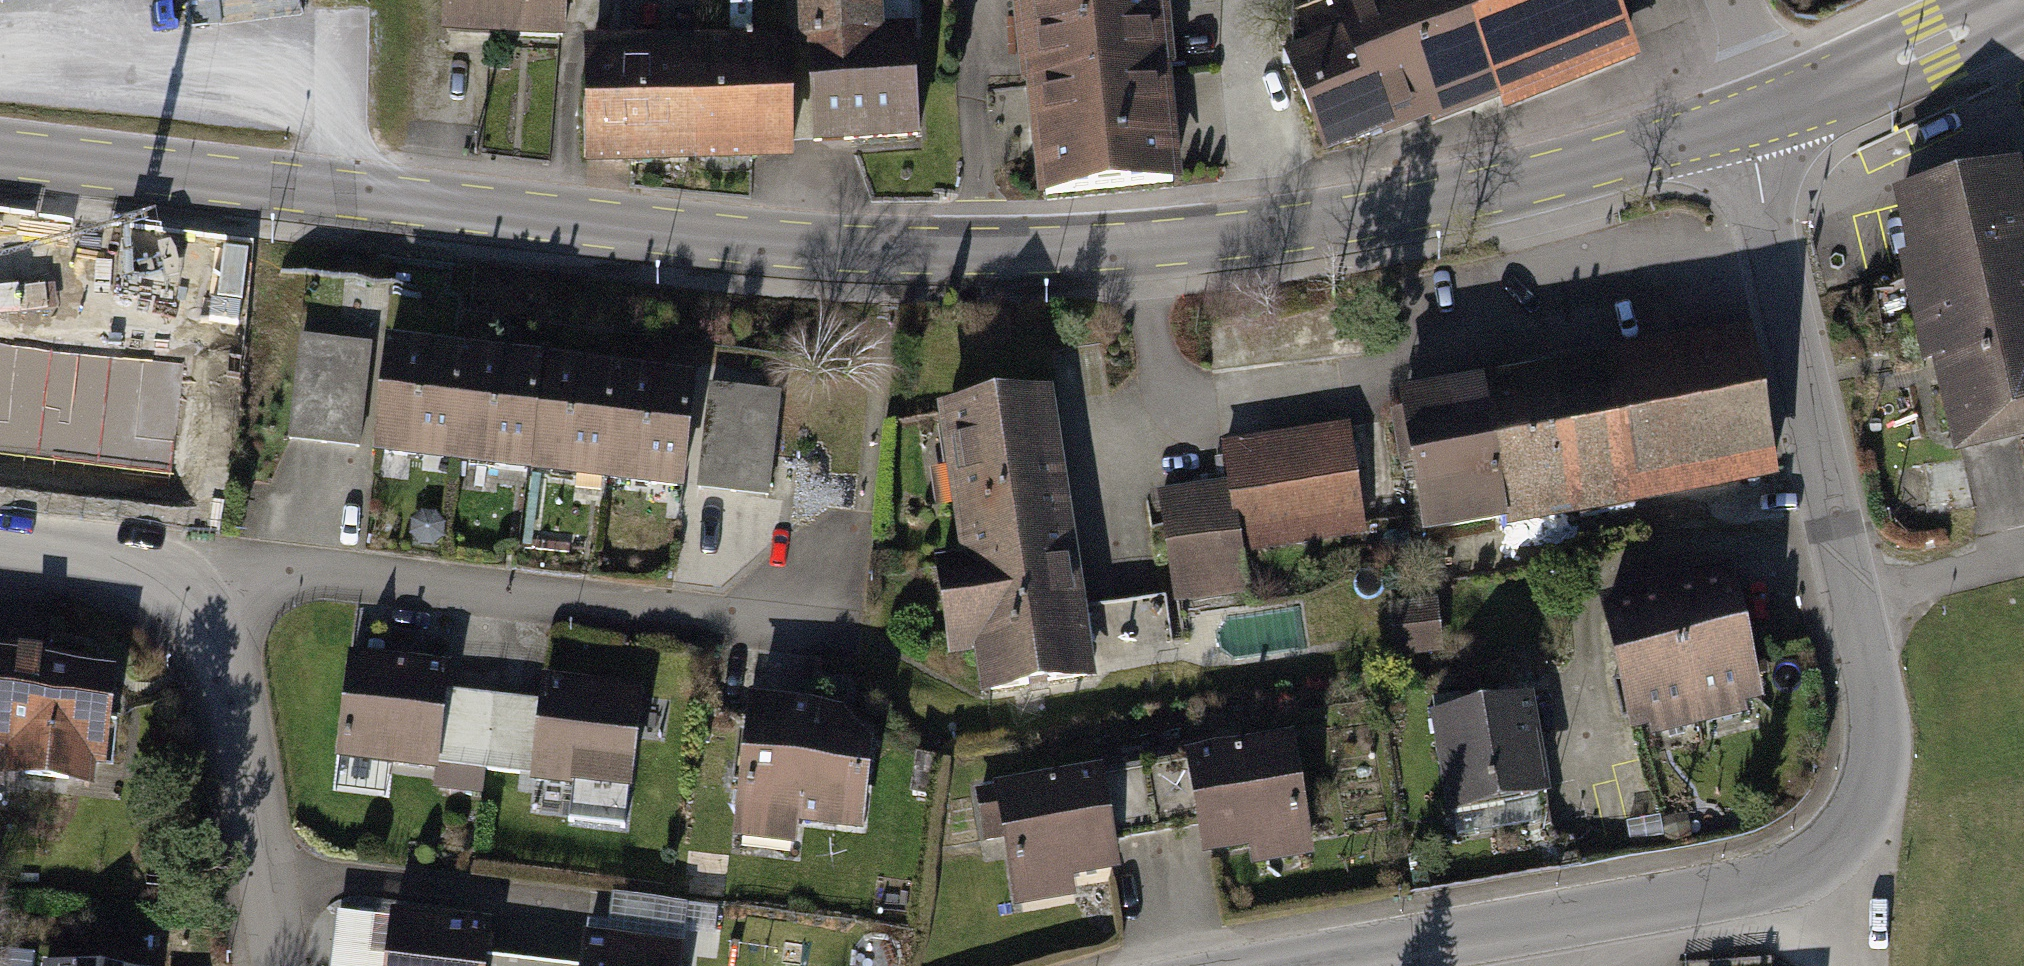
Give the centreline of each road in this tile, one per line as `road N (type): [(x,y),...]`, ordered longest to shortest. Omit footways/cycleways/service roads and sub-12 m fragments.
road 1 (primary): [(1745,117),(1532,180),(1287,230),(985,252),(838,248),(0,155)]
road 2 (tertiary): [(1835,849),(1874,760),(1856,604),(1745,117)]
road 3 (residential): [(200,598),(288,574),(724,625),(808,603)]
road 4 (tertiary): [(1286,965),(1771,885),(1835,849)]
road 5 (residential): [(272,965),(230,674),(200,598)]
road 6 (primary): [(2023,1),(1775,106)]
road 7 (residential): [(200,598),(130,566),(0,552)]

